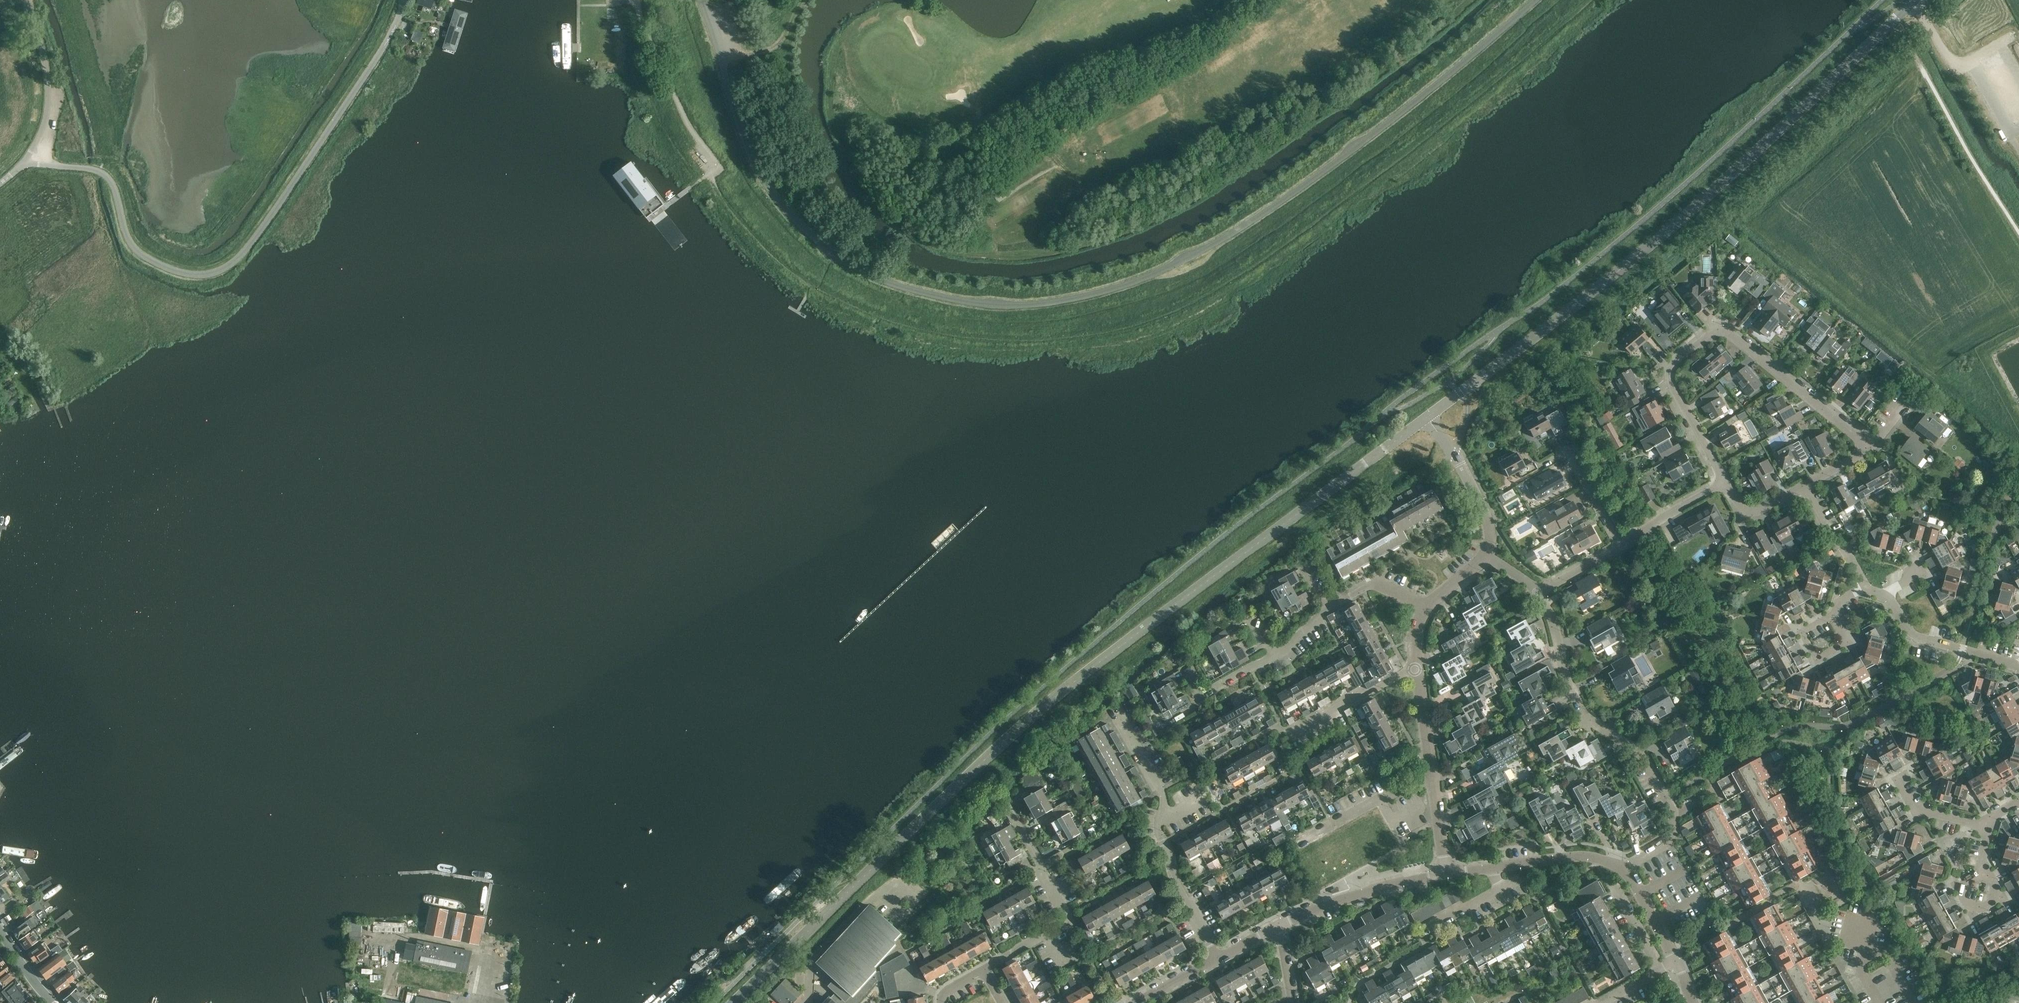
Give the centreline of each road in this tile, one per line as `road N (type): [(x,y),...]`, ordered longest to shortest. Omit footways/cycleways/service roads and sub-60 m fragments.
road 1 (unclassified): [(1536,0),(1360,145),(1227,236),(1110,290),(1004,306),(889,283),(803,228),(750,155),(701,0)]
road 2 (tertiary): [(733,1002),(991,752),(1153,620),(1429,418)]
road 3 (tertiary): [(1429,418),(1626,262),(1912,0)]
road 4 (unclassified): [(24,162),(102,173),(135,250),(176,271),(214,272),(236,260),(269,219),(383,48),(404,0)]
road 5 (residential): [(1727,483),(1674,386),(1673,373),(1714,335),(1732,336),(1874,446)]
road 6 (residential): [(1626,870),(1674,842),(1674,812),(1644,761),(1583,712),(1554,619),(1537,592)]
road 7 (residential): [(984,971),(1067,920),(1010,812)]
road 8 (residential): [(1275,659),(1326,612),(1376,583),(1427,607)]
road 9 (residential): [(1448,876),(1344,900),(1282,927)]
road 10 (unclassified): [(26,0),(48,97),(24,162)]
road 11 (residential): [(2018,669),(1914,638),(1887,596)]
road 12 (track): [(1051,169),(999,200),(967,159),(951,118)]
road 13 (residential): [(1486,557),(1489,523),(1429,418)]
road 14 (residential): [(1219,960),(1158,826)]
road 15 (residential): [(1290,736),(1416,669)]
road 16 (residential): [(1626,870),(1583,857),(1492,869)]
road 17 (residential): [(1321,833),(1435,773)]
road 18 (residential): [(1158,826),(1168,805),(1121,712)]
road 19 (residential): [(1621,547),(1727,483)]
road 20 (residential): [(1868,588),(1805,487)]

